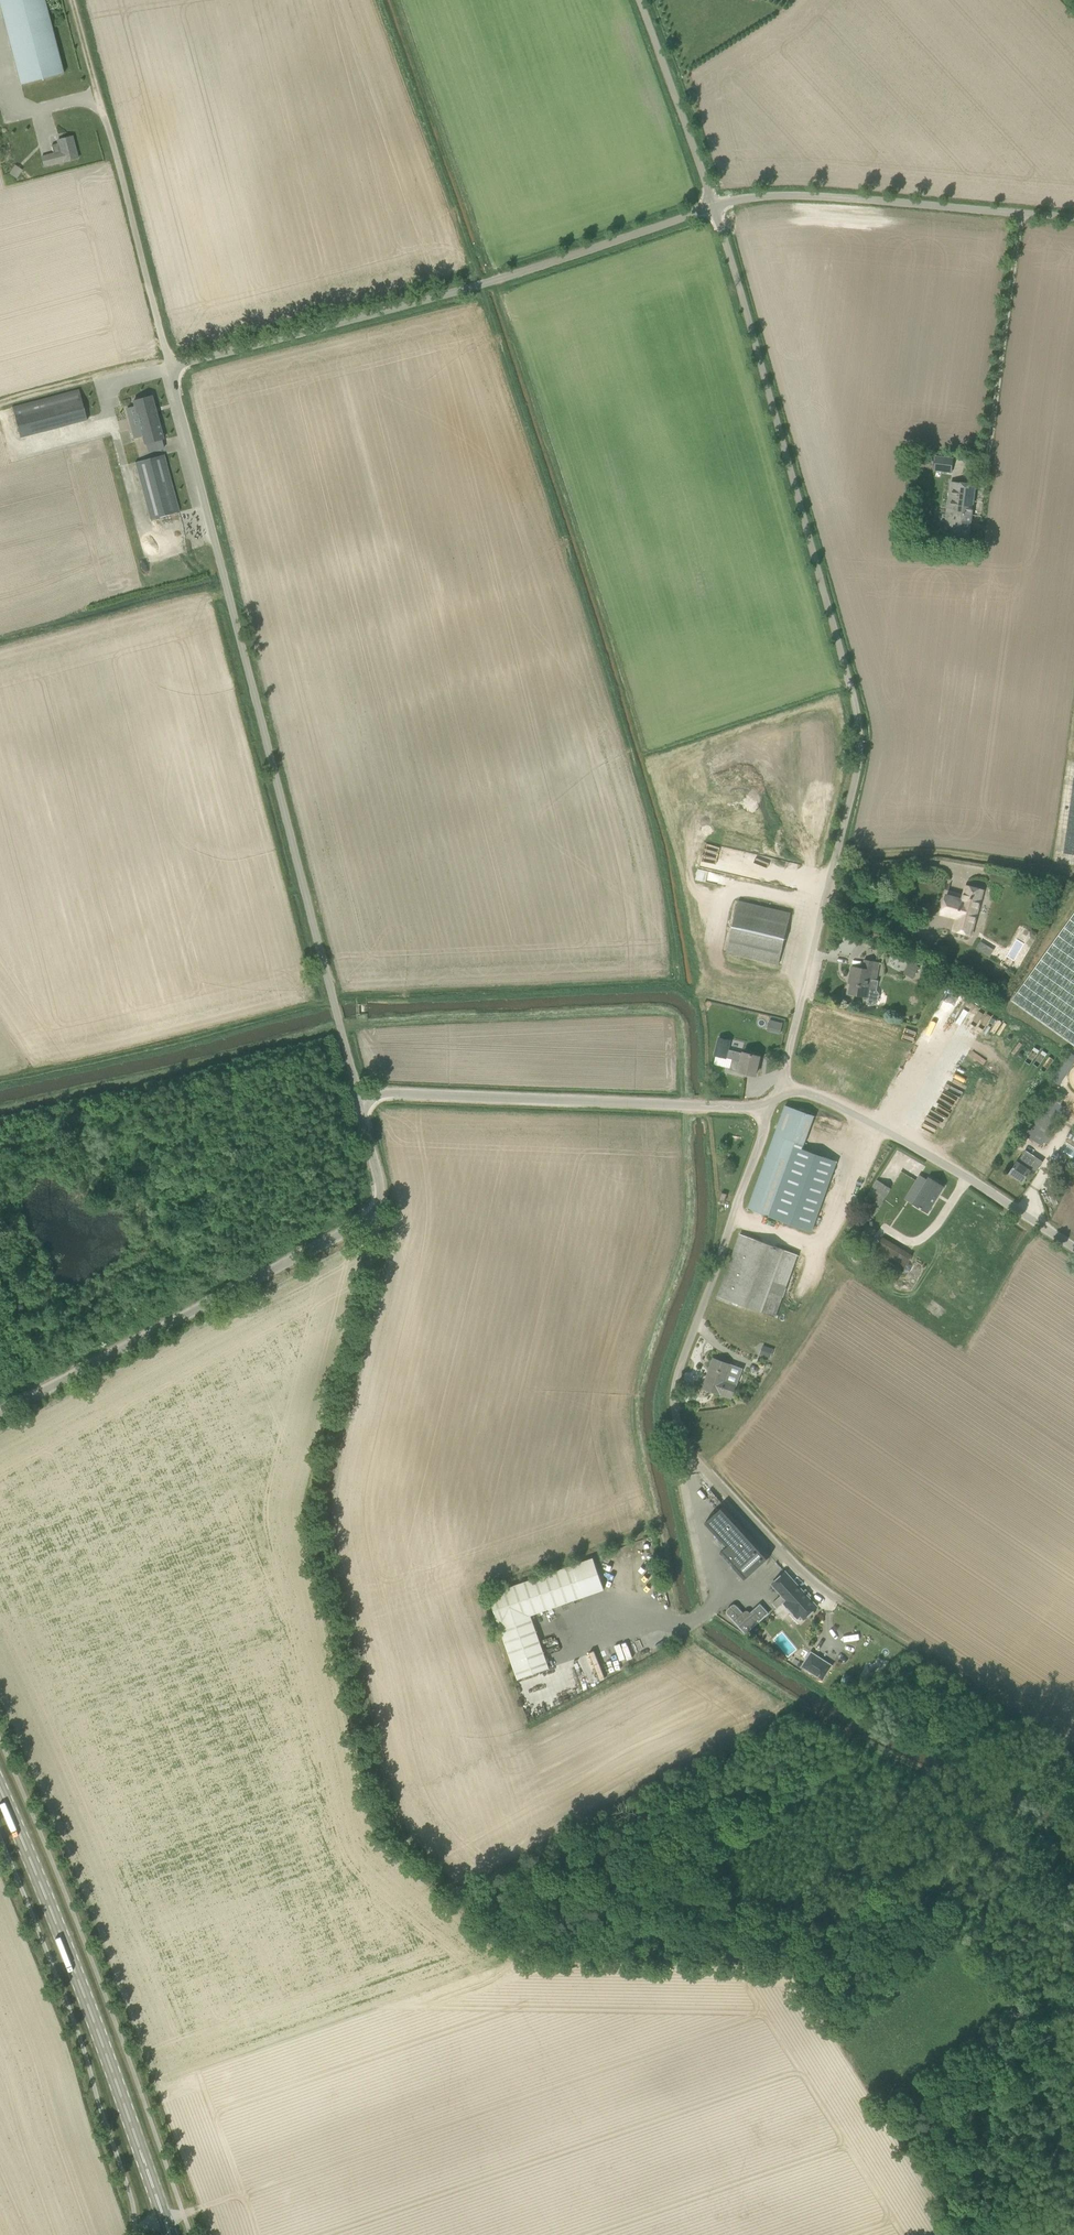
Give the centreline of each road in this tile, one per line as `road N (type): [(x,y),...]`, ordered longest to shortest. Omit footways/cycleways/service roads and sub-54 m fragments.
road 1 (track): [(849,2017),(812,1964),(795,1956),(522,1957),(408,1843),(393,1814),(348,1636),(326,1506),(383,1202)]
road 2 (unclassified): [(777,1098),(861,735),(716,207)]
road 3 (unclassified): [(360,1102),(169,369)]
road 4 (unclassified): [(846,1604),(780,1553),(693,1456),(678,1421),(681,1372),(777,1098)]
road 5 (unclassified): [(169,369),(501,279),(716,207)]
road 6 (unclassified): [(0,1414),(366,1219),(383,1202),(360,1102)]
road 7 (primary): [(173,2234),(0,1793)]
road 8 (track): [(690,1622),(707,1646),(911,1765),(1028,1809),(1048,1825),(1073,1869)]
road 9 (unclassified): [(777,1098),(754,1109),(390,1093),(360,1102)]
road 10 (unclassified): [(716,207),(793,196),(1073,219)]
road 11 (unclassified): [(1073,1247),(942,1158),(822,1097),(777,1098)]
road 12 (unclassified): [(169,369),(98,95)]
road 13 (track): [(1073,1759),(958,1670),(846,1604)]
road 14 (unclassified): [(716,207),(636,0)]
road 15 (track): [(554,1961),(675,1912),(745,1866)]
road 16 (track): [(0,405),(167,361)]

